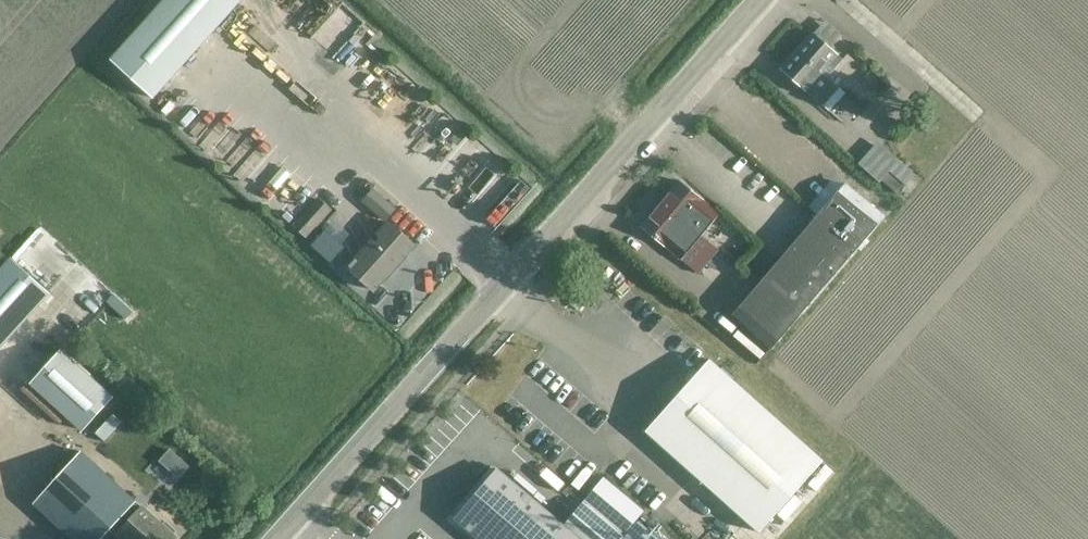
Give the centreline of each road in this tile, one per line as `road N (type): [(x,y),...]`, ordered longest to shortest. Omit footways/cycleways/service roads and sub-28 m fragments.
road 1 (tertiary): [(278,538),(763,0)]

